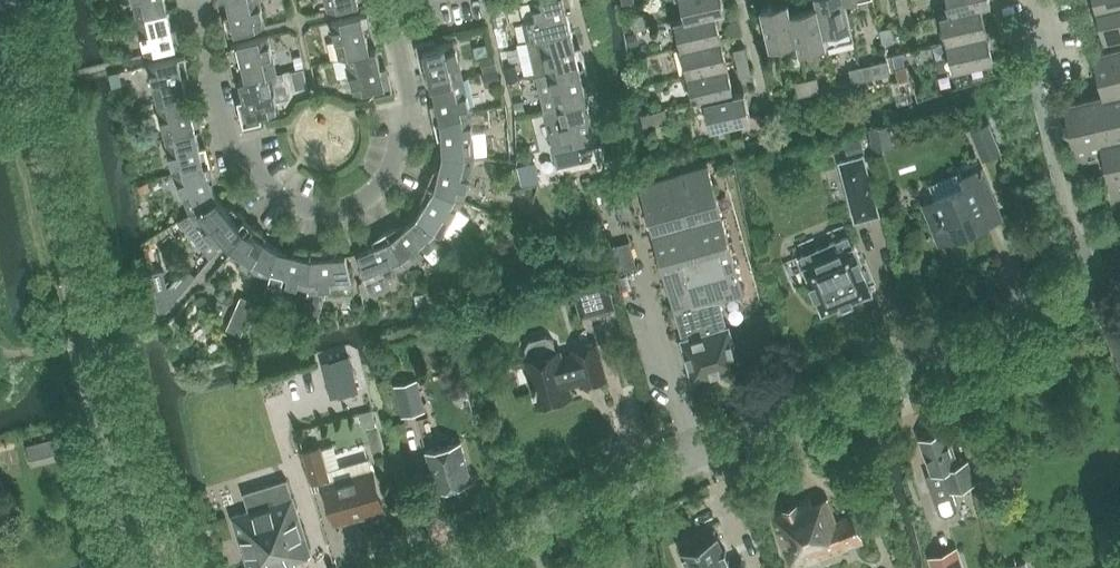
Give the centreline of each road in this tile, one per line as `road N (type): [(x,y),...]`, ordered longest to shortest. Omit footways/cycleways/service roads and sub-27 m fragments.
road 1 (residential): [(435,567),(1119,277)]
road 2 (residential): [(389,0),(412,107),(376,189),(330,211),(284,196),(254,160),(231,148),(194,0)]

